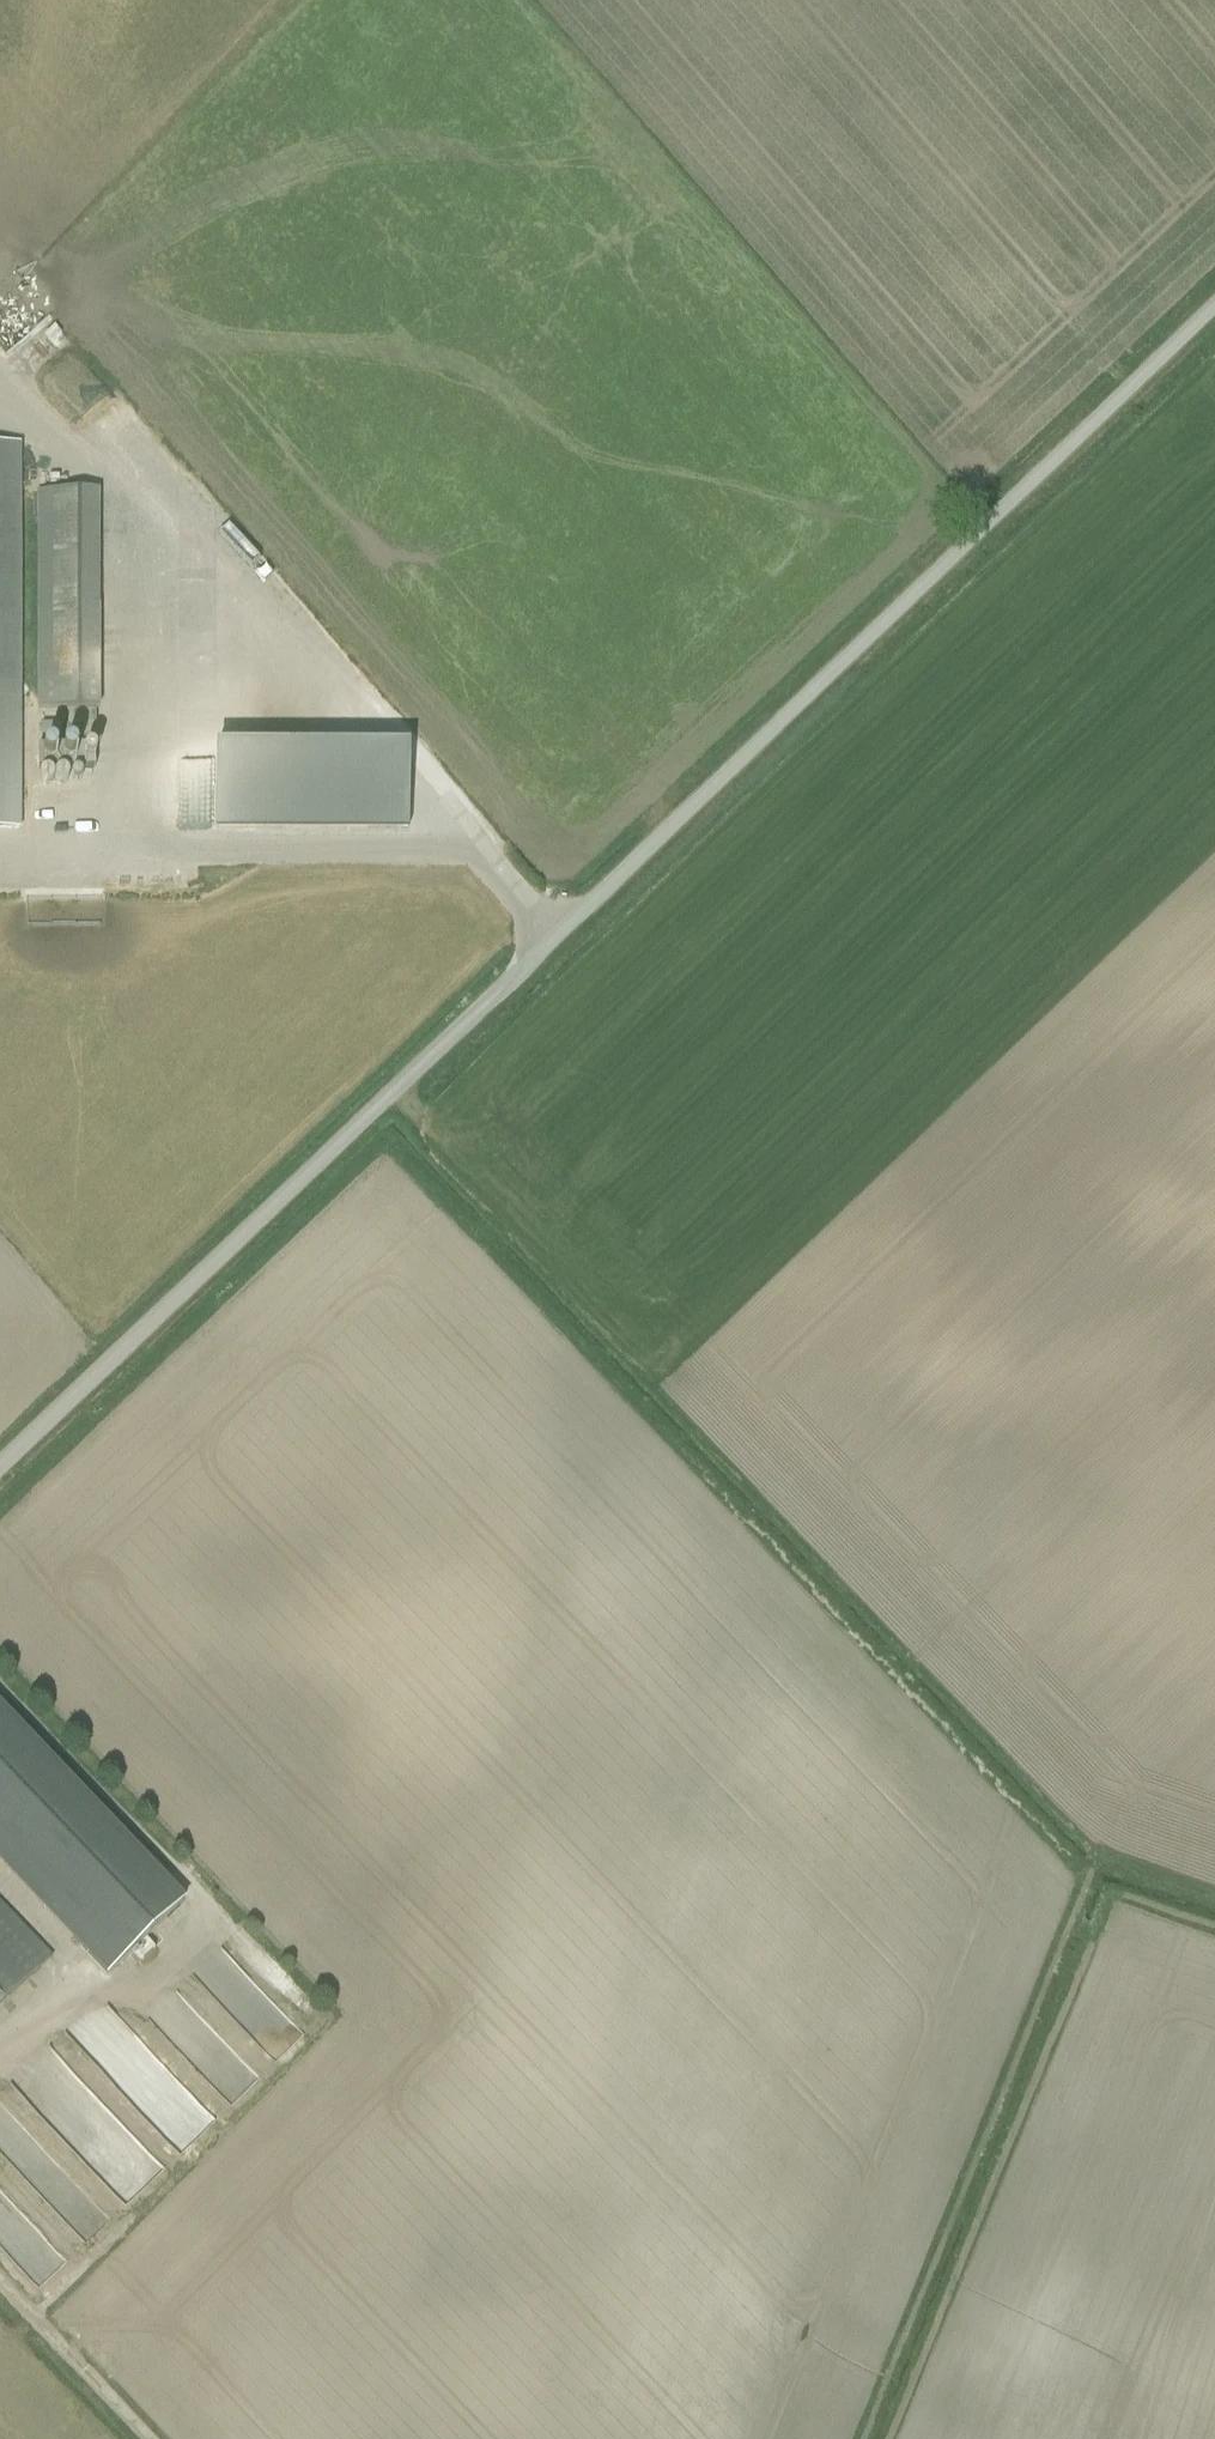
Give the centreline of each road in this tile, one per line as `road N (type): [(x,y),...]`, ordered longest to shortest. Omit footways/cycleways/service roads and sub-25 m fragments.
road 1 (unclassified): [(0,1464),(1214,305)]
road 2 (track): [(147,2438),(0,2284)]

